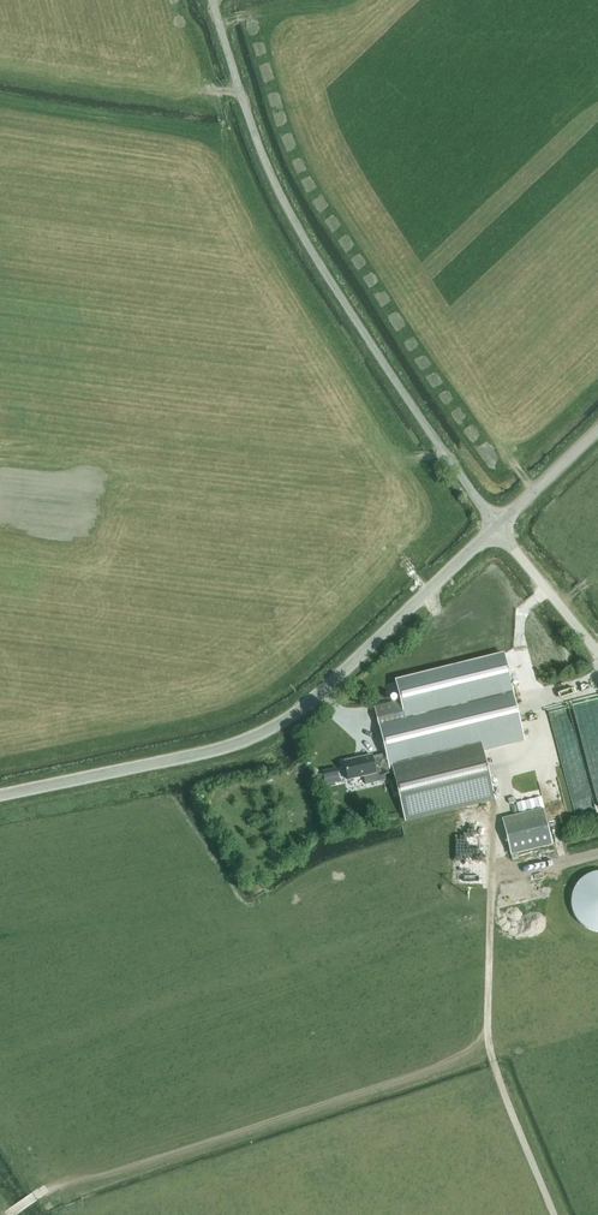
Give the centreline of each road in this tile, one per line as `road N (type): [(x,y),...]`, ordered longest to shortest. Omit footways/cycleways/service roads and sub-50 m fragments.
road 1 (unclassified): [(497,526),(415,410),(285,196),(213,0)]
road 2 (tertiary): [(0,795),(216,750),(273,727),(318,695),(497,526)]
road 3 (track): [(7,1214),(50,1185),(490,1044)]
road 4 (track): [(493,819),(488,1036),(554,1214)]
road 5 (tertiary): [(597,652),(497,526)]
road 6 (tertiary): [(497,526),(597,430)]

